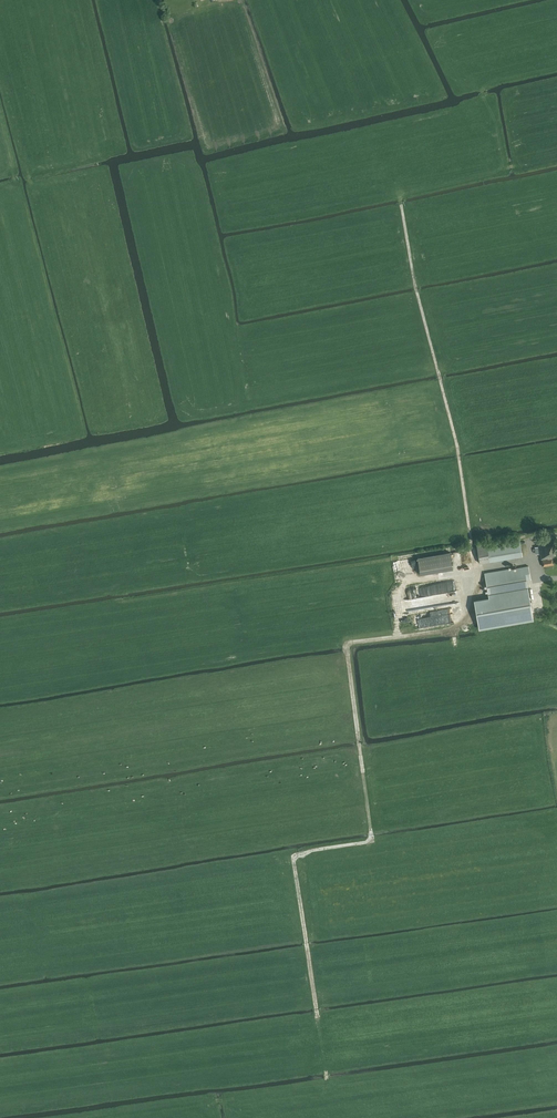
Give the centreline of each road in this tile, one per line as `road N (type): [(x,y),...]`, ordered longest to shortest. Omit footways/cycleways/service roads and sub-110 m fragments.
road 1 (track): [(395,180),(456,439),(476,568),(467,622),(347,644),(371,840),(294,859),(329,1087)]

